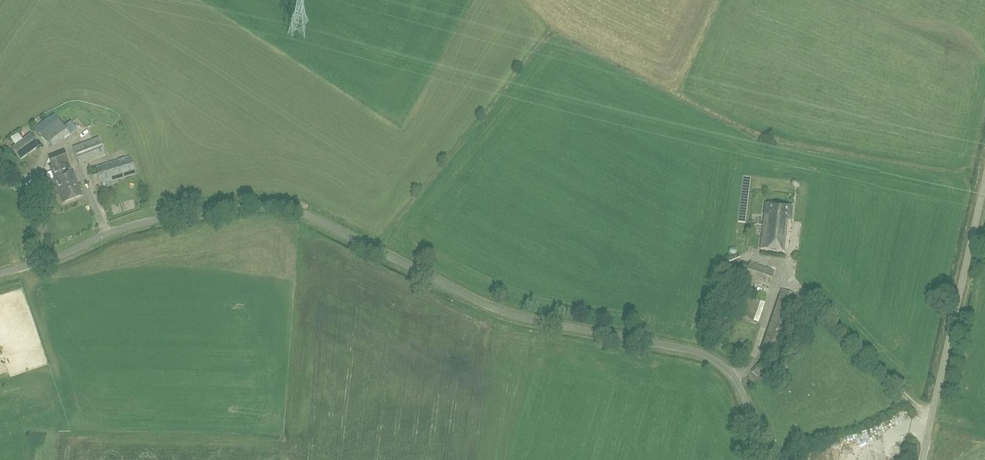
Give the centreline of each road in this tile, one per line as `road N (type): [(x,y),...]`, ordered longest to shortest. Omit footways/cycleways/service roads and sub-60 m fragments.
road 1 (unclassified): [(769,459),(738,384),(712,359),(500,310),(288,209),(246,204),(153,220),(0,273)]
road 2 (unclassified): [(922,459),(984,181)]

